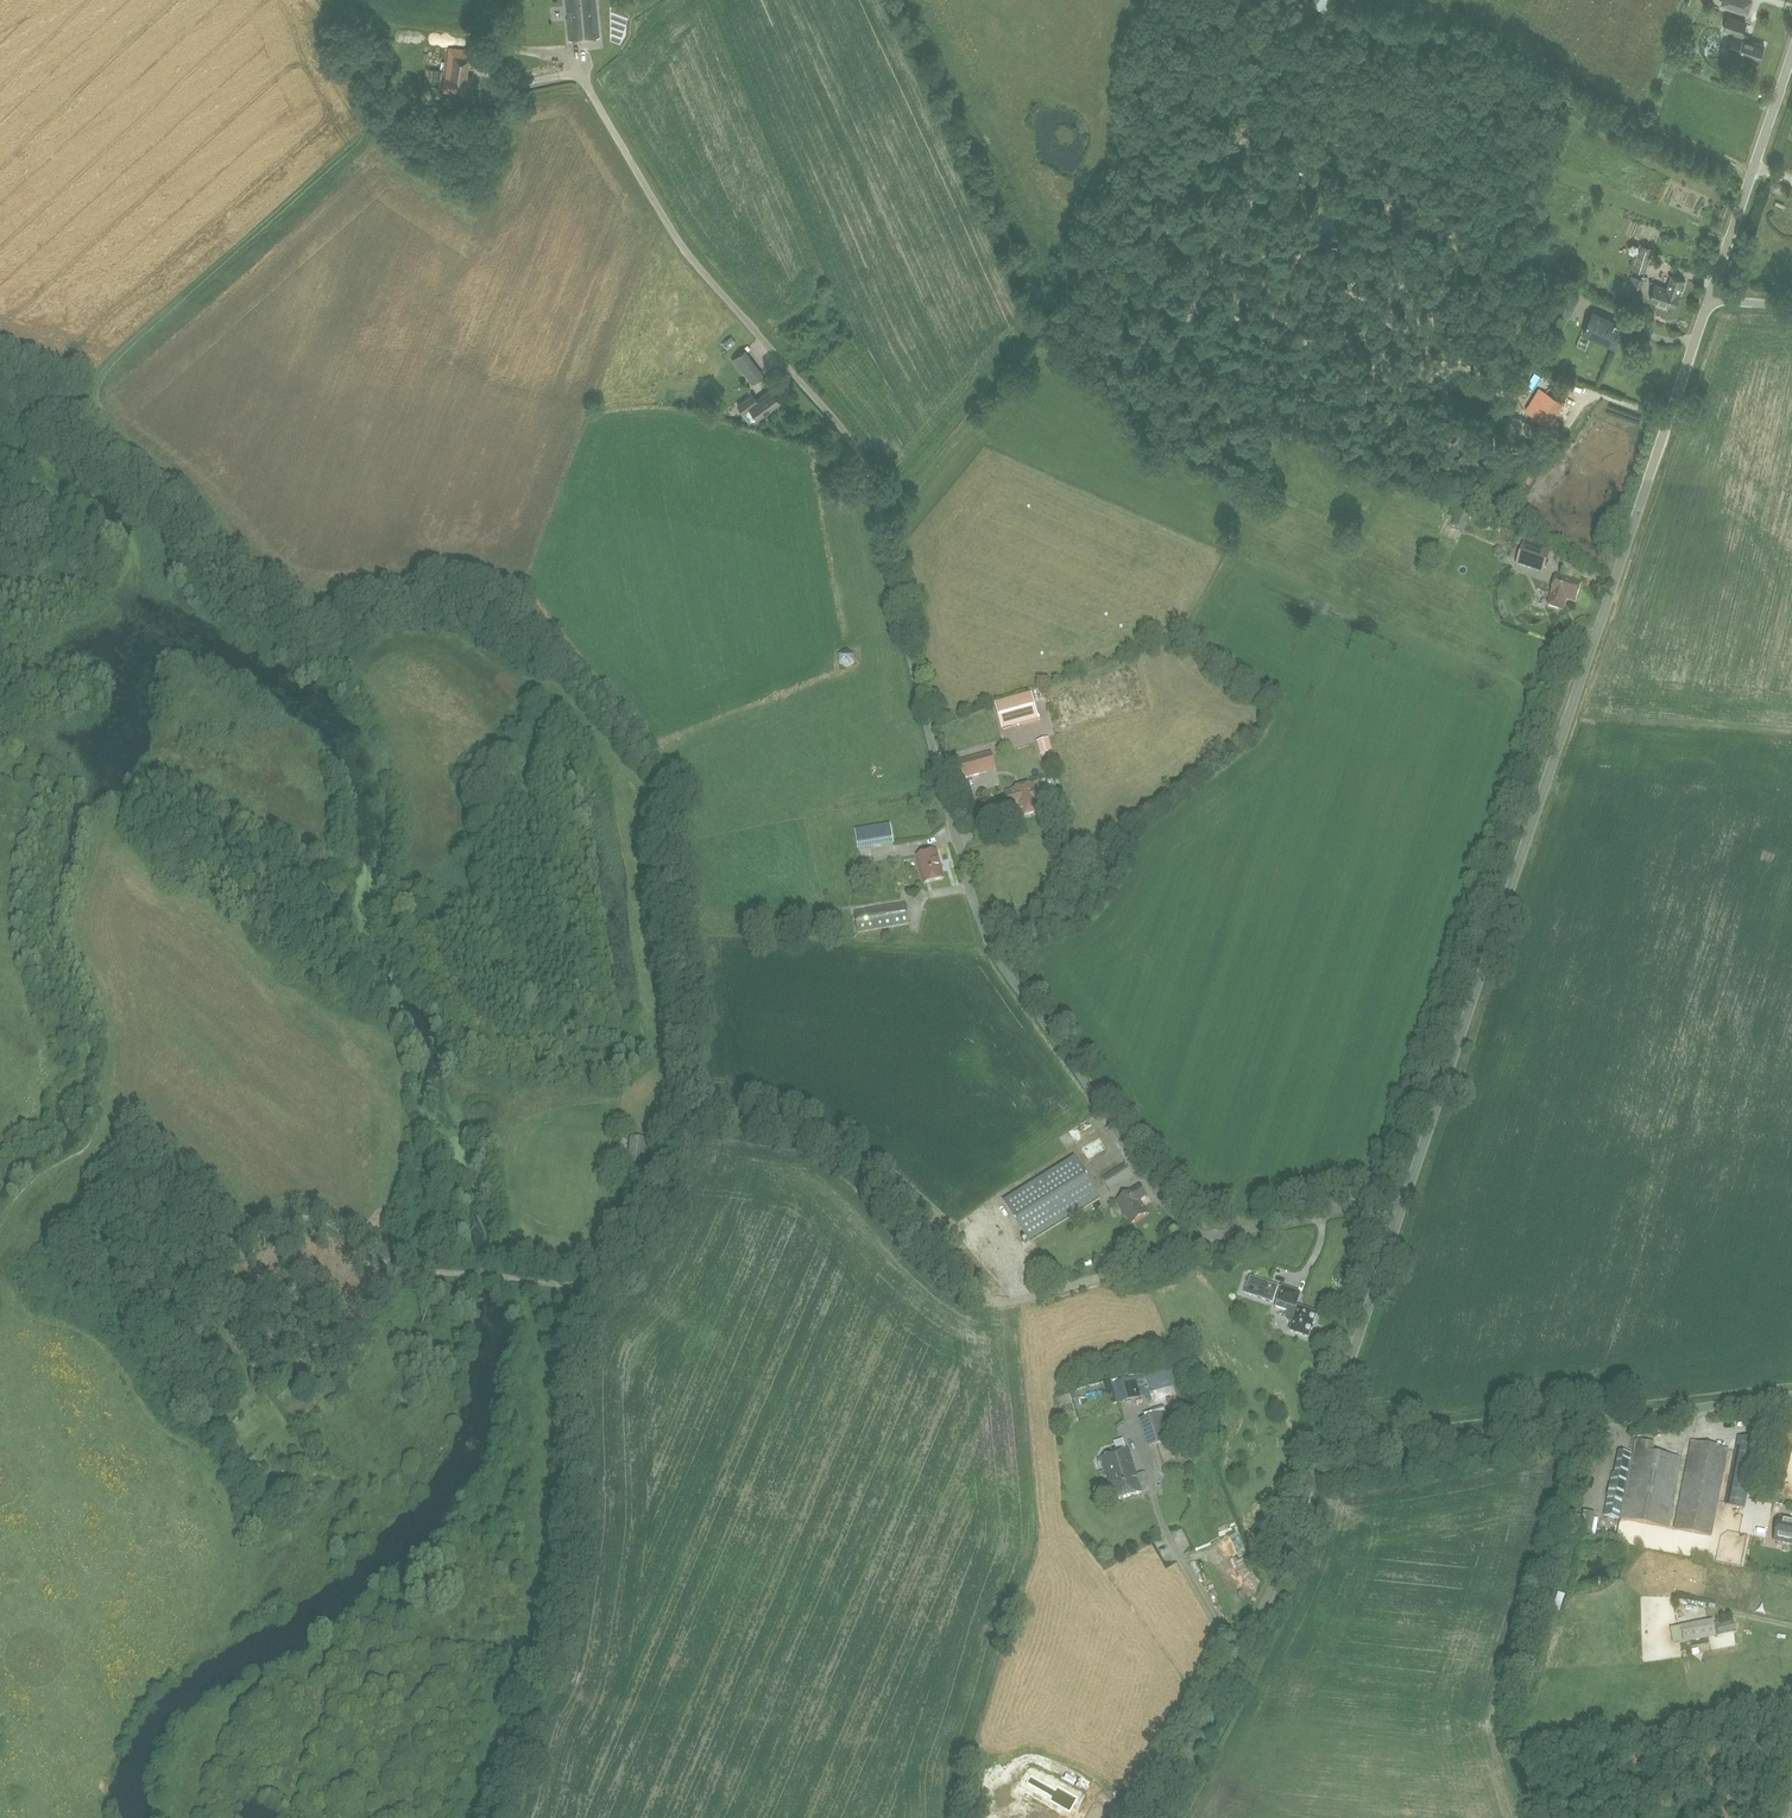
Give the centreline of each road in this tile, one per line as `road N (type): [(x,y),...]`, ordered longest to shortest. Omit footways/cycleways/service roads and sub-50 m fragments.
road 1 (track): [(251,1387),(178,1284),(185,1258),(314,1217),(418,1271),(582,1285),(600,1273),(685,1134),(715,1114),(817,1141),(867,1175),(995,1300),(1184,1253),(1207,1235)]
road 2 (unclassified): [(1207,1235),(1173,1214),(989,945),(859,454),(686,252),(585,83)]
road 3 (unclassified): [(1400,1212),(1710,300)]
road 4 (track): [(1753,171),(1559,93),(1386,79),(1258,0)]
road 5 (unclassified): [(1322,1451),(1791,1395)]
road 6 (unclassified): [(1153,1817),(1254,1629),(1322,1451)]
road 7 (unclassified): [(1710,300),(1791,56)]
road 8 (unclassified): [(1322,1451),(1400,1212)]
road 9 (unclassified): [(1207,1235),(1352,1207),(1400,1212)]
road 10 (track): [(322,0),(364,24),(489,48)]

